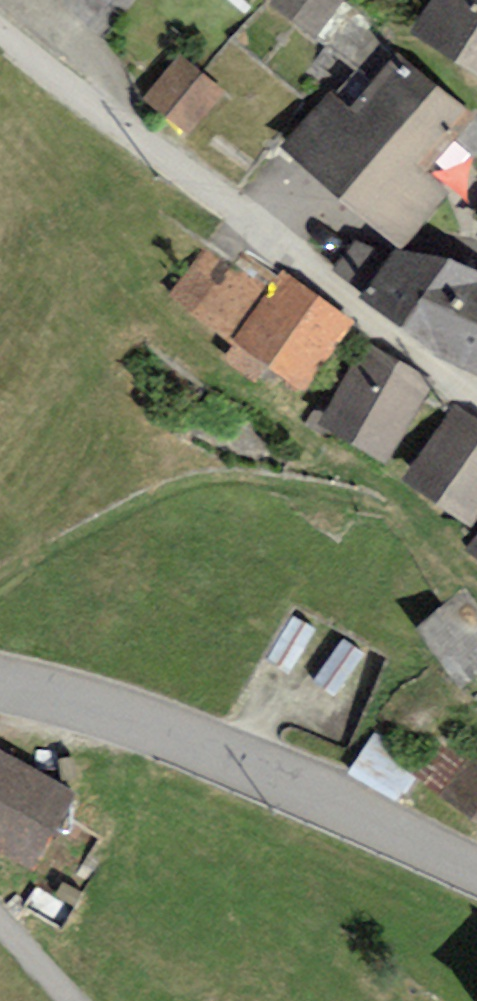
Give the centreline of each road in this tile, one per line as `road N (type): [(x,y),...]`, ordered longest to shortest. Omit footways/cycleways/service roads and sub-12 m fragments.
road 1 (tertiary): [(476,871),(395,827),(186,741),(0,685)]
road 2 (residential): [(0,42),(255,227)]
road 3 (residential): [(255,227),(476,397)]
road 4 (residential): [(255,227),(346,222),(398,249),(446,250),(476,263)]

